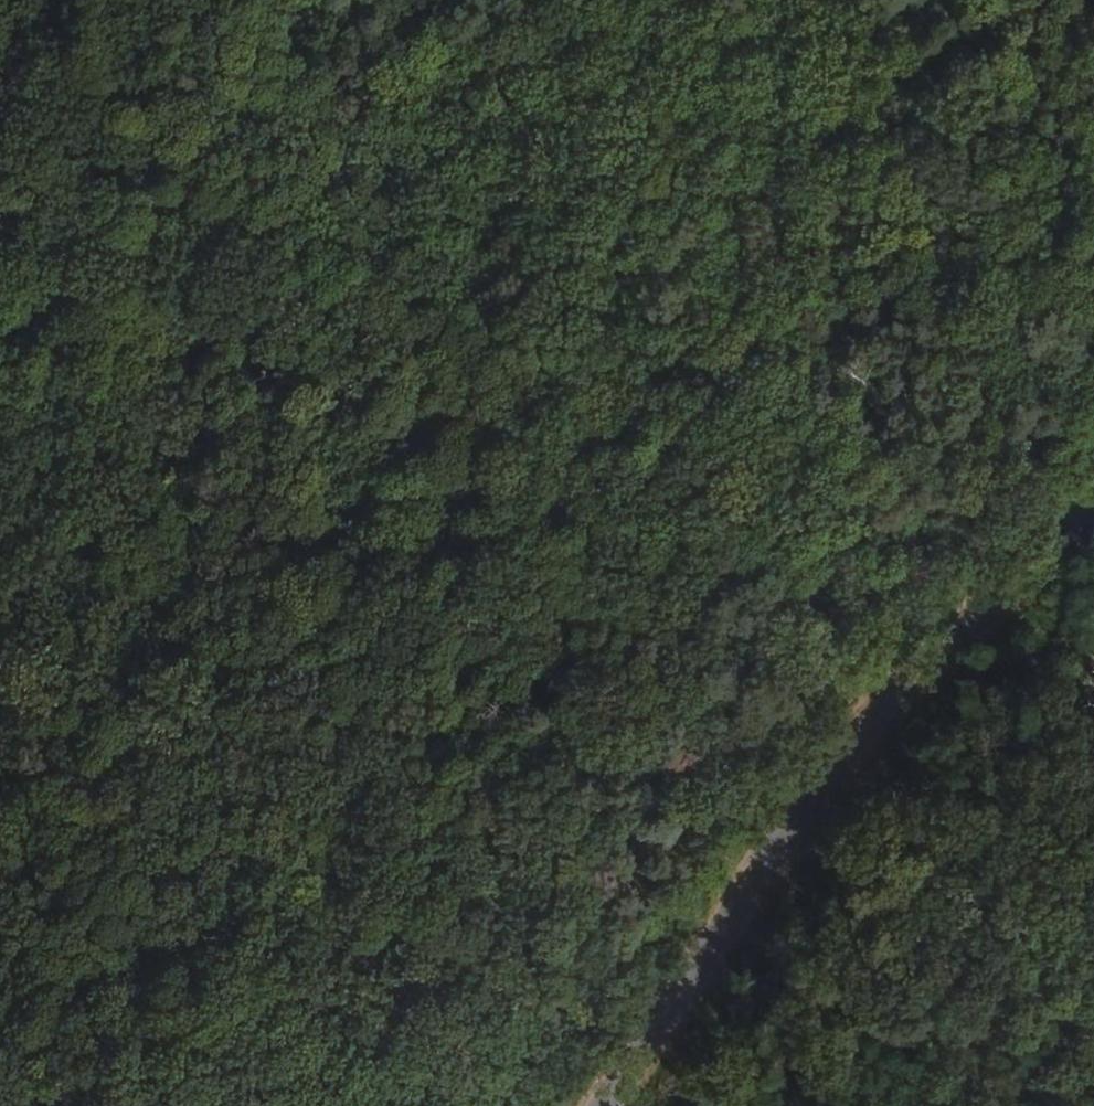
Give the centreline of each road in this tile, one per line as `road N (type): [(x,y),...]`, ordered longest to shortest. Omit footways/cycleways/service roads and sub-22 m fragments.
road 1 (unclassified): [(605,1105),(874,708),(1093,499)]
road 2 (unclassified): [(693,1105),(944,908),(1093,858)]
road 3 (track): [(0,398),(84,262),(98,183),(110,0)]

